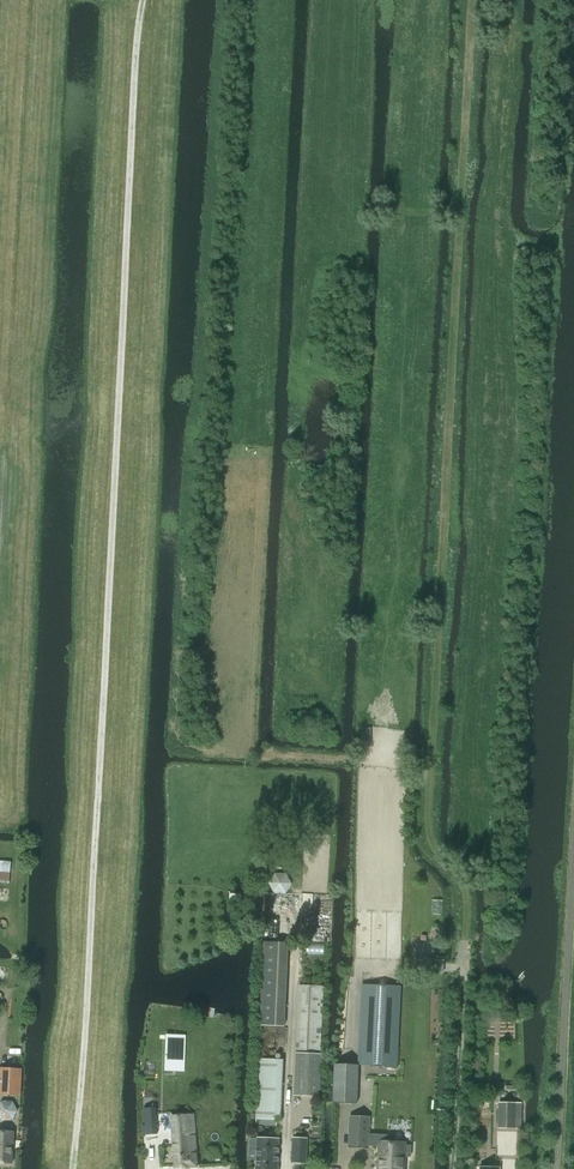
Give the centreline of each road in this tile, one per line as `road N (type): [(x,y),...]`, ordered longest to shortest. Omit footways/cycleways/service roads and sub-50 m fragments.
road 1 (track): [(449,1168),(462,894),(433,846),(428,813),(472,0)]
road 2 (track): [(142,0),(72,1168)]

